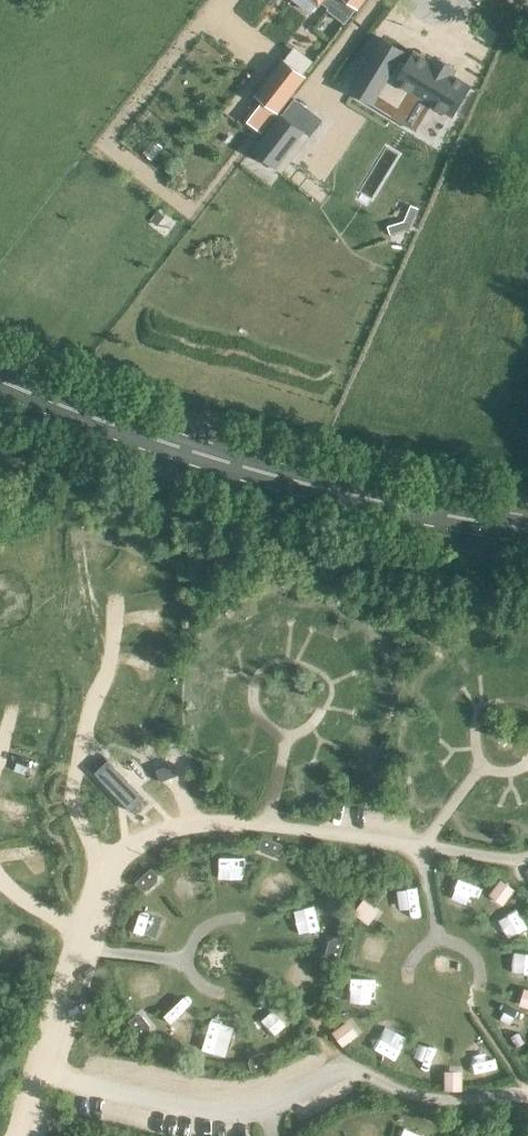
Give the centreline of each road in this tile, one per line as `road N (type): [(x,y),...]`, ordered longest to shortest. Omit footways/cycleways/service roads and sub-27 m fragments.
road 1 (secondary): [(527,529),(358,497),(172,445),(0,379)]

